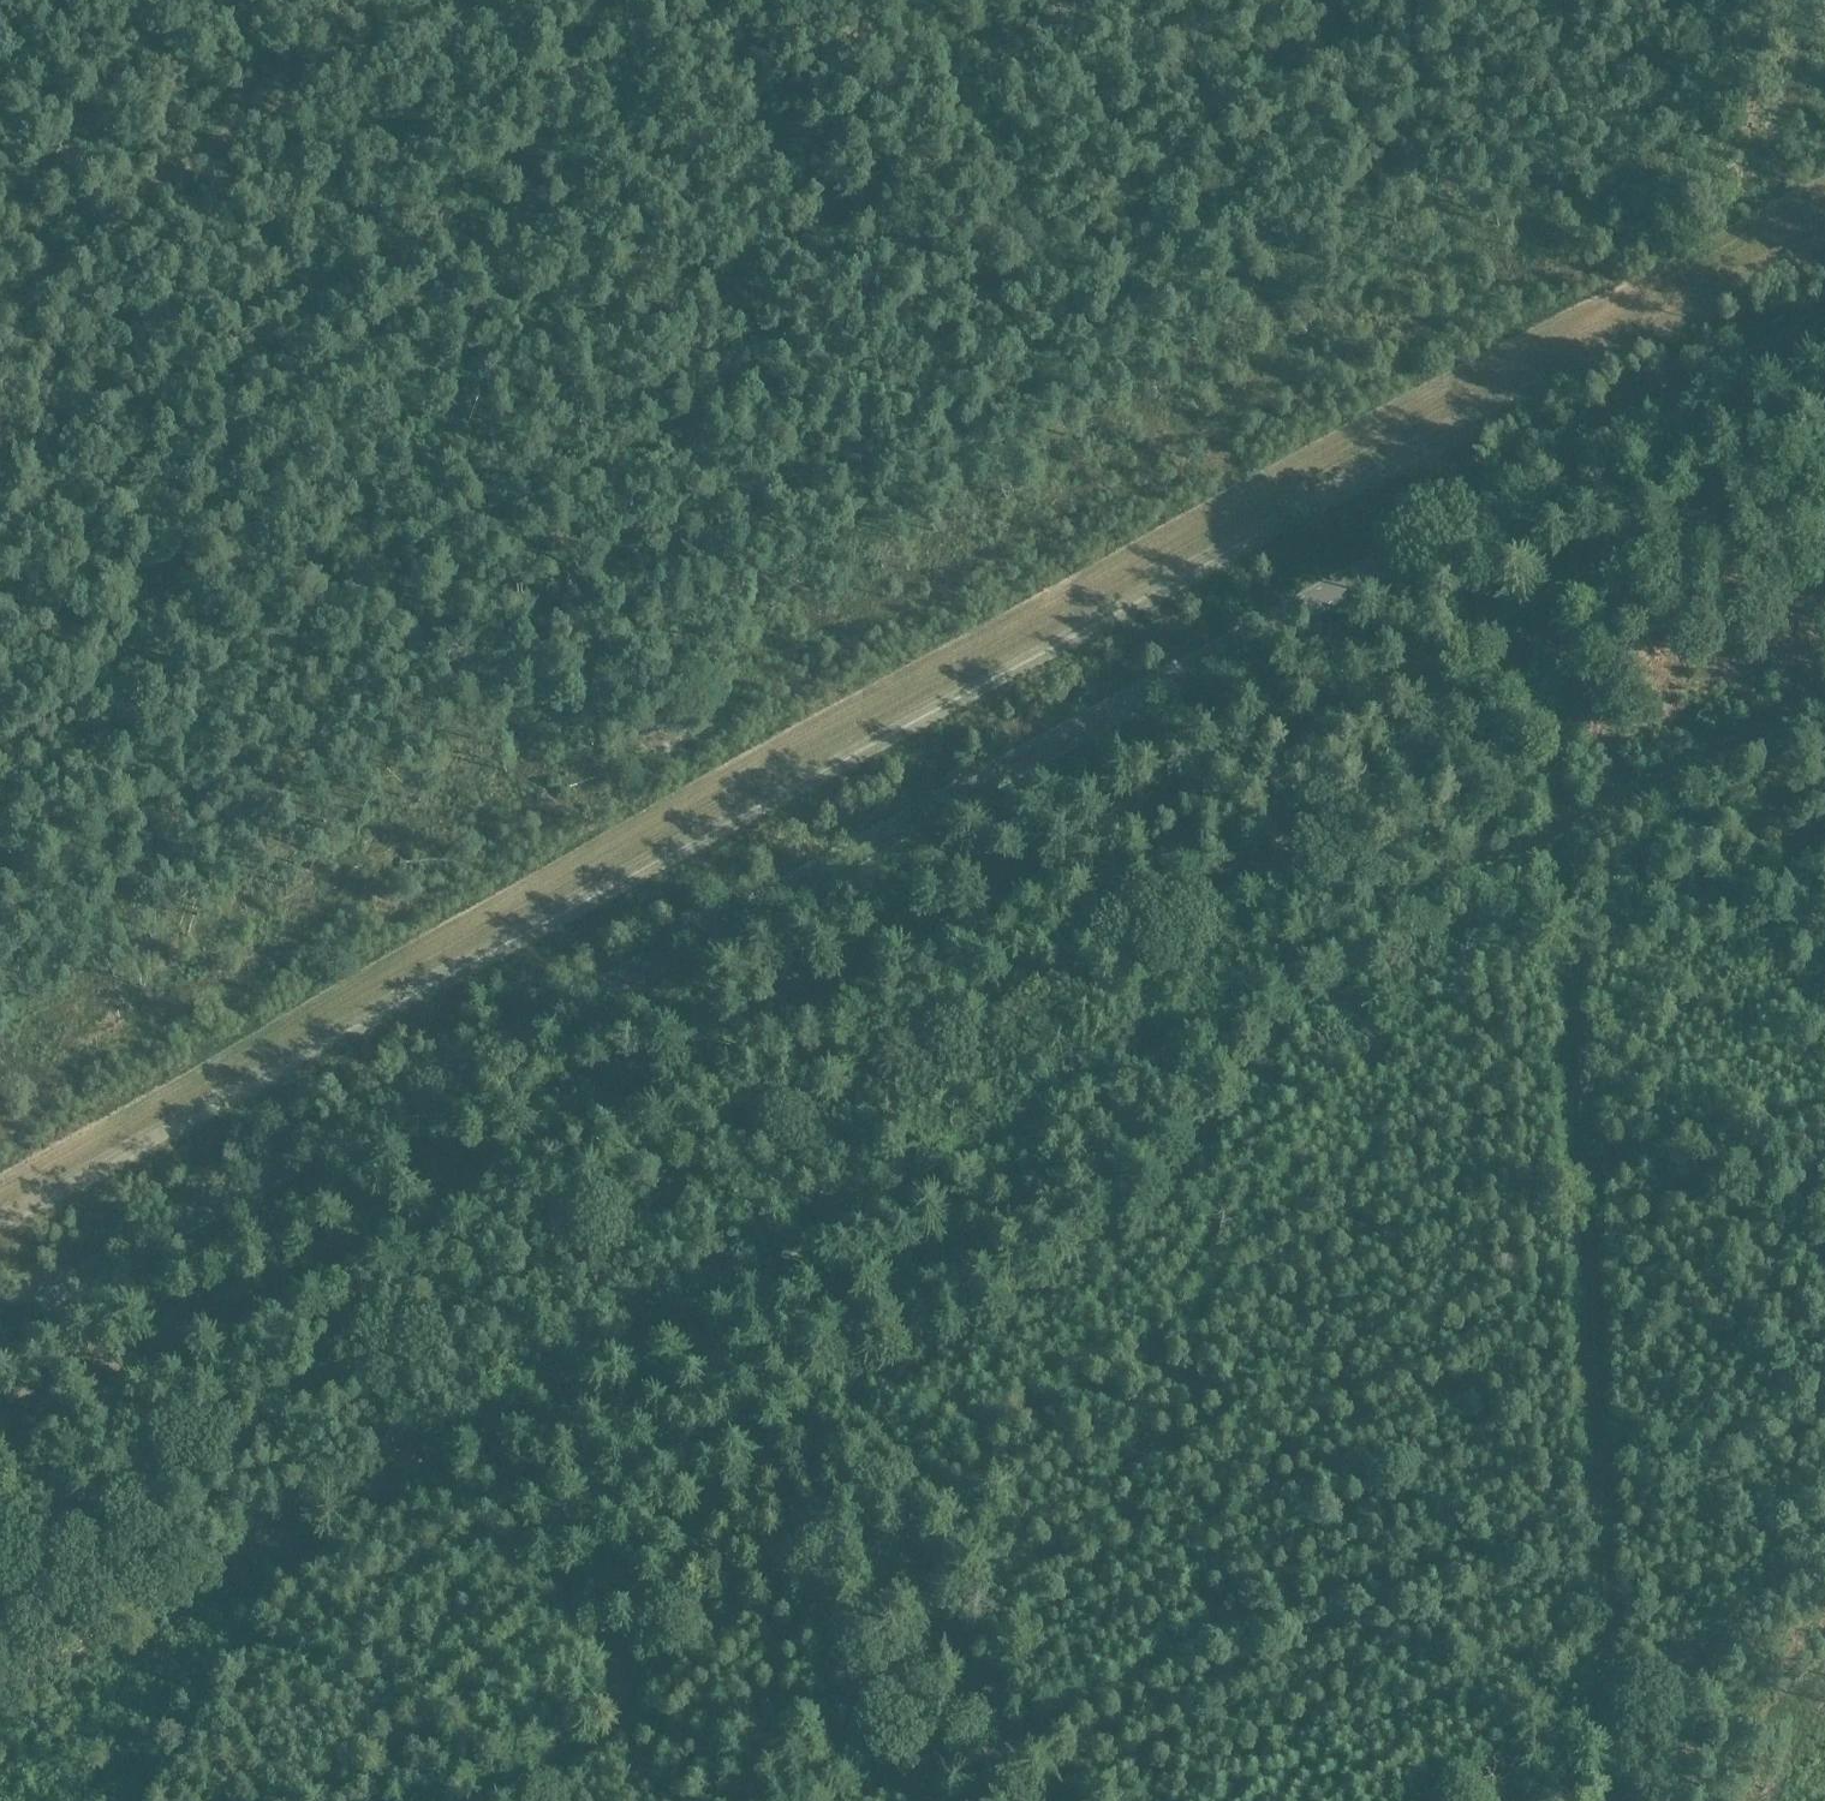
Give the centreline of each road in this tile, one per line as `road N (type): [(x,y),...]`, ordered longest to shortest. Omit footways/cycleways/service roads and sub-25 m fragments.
road 1 (tertiary): [(0,1324),(1824,322)]
road 2 (track): [(1824,683),(0,1683)]
road 3 (track): [(1824,234),(1306,506),(0,1224)]
road 4 (track): [(1559,828),(1611,1800)]
road 5 (track): [(0,323),(97,235),(214,147),(467,0)]
road 6 (track): [(1678,1664),(1824,1561)]

